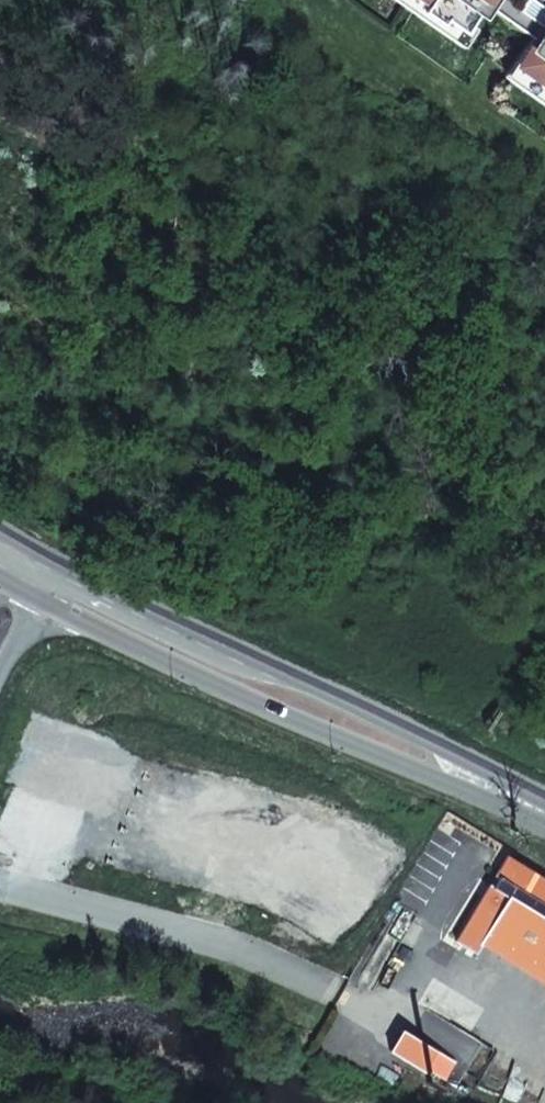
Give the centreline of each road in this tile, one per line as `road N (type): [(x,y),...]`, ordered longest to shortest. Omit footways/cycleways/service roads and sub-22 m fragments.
road 1 (primary): [(0,558),(118,619),(544,807)]

